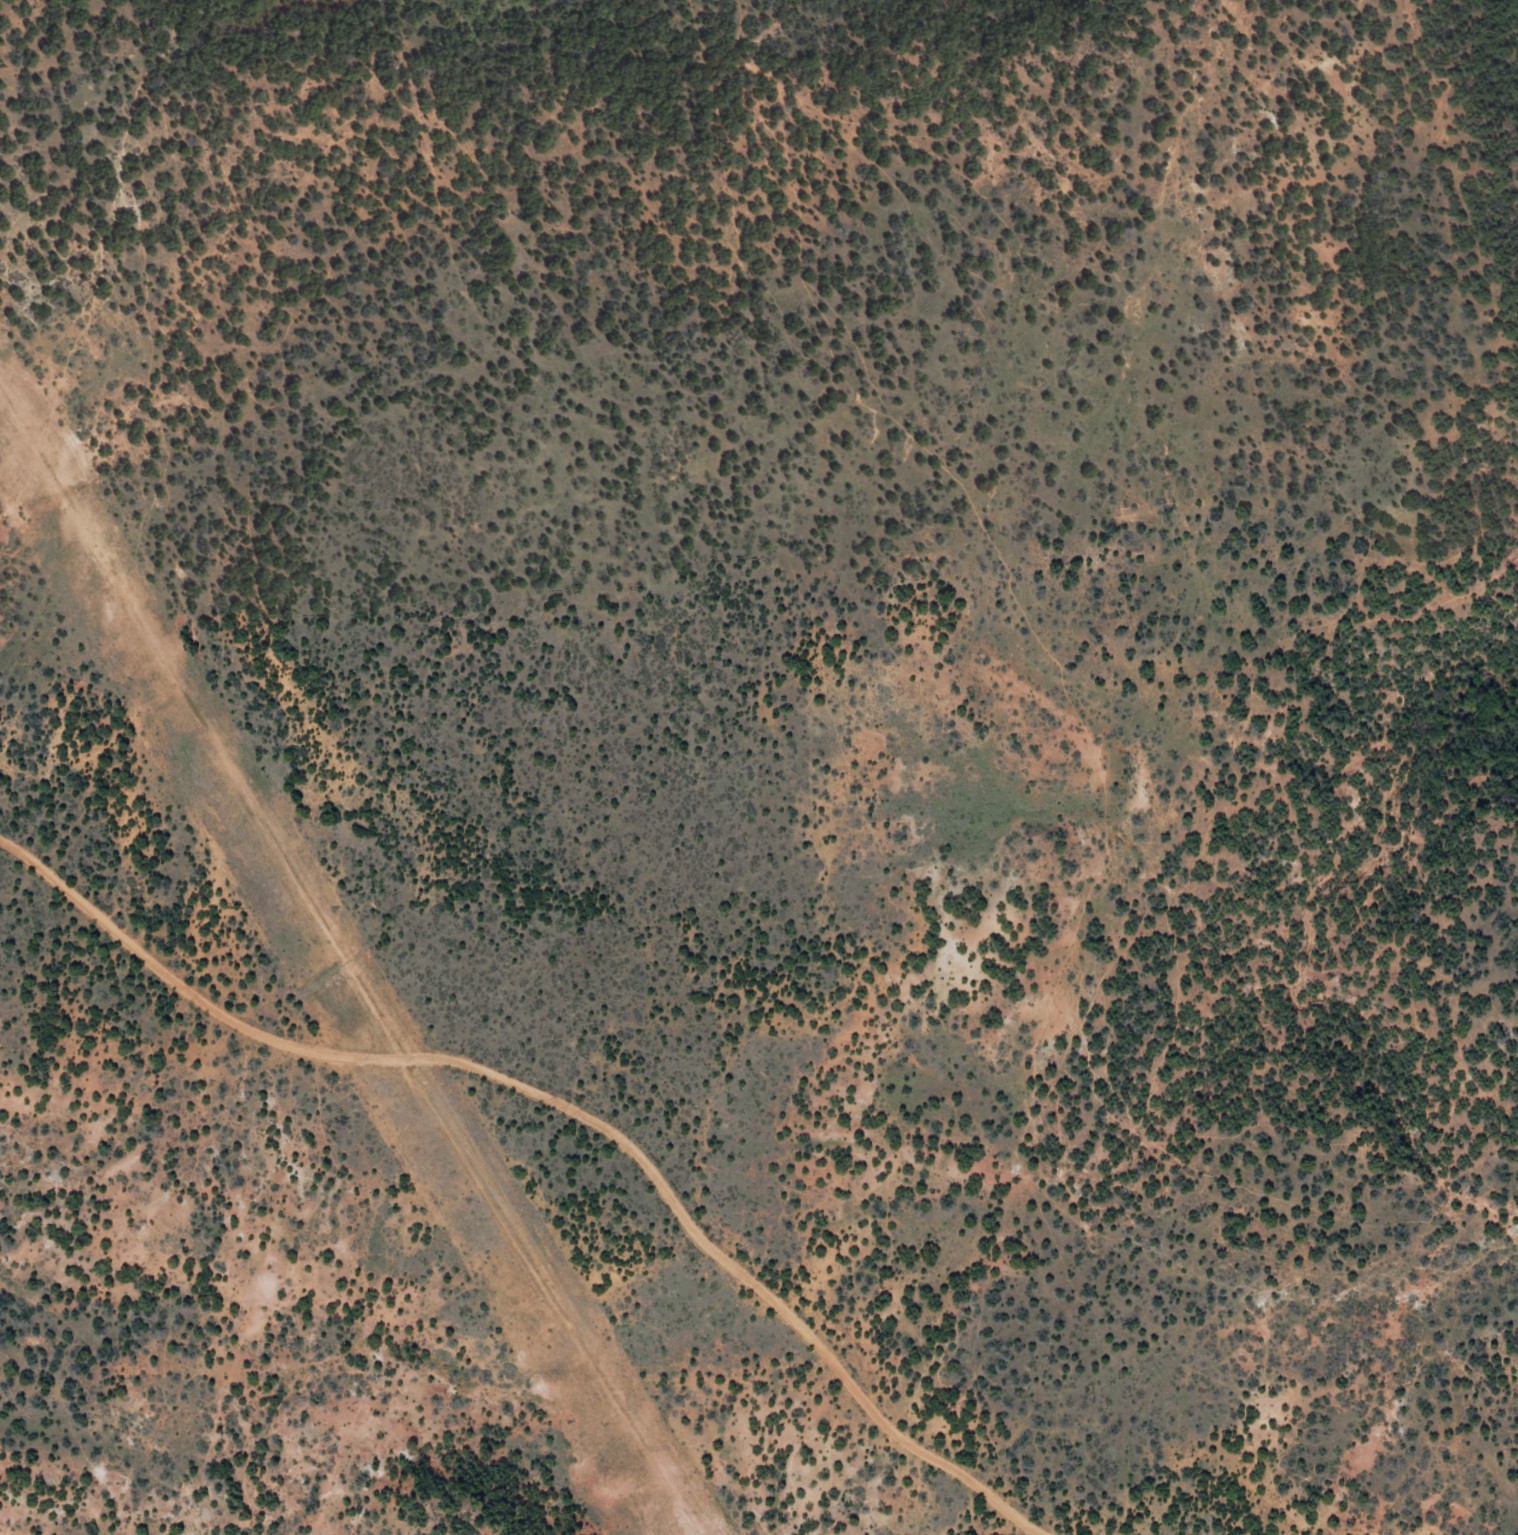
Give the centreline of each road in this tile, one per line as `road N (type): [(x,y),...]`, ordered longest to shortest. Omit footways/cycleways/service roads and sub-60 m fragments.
road 1 (residential): [(1057,1534),(944,1470),(724,1280),(596,1141),(489,1080),(233,998),(0,861)]

